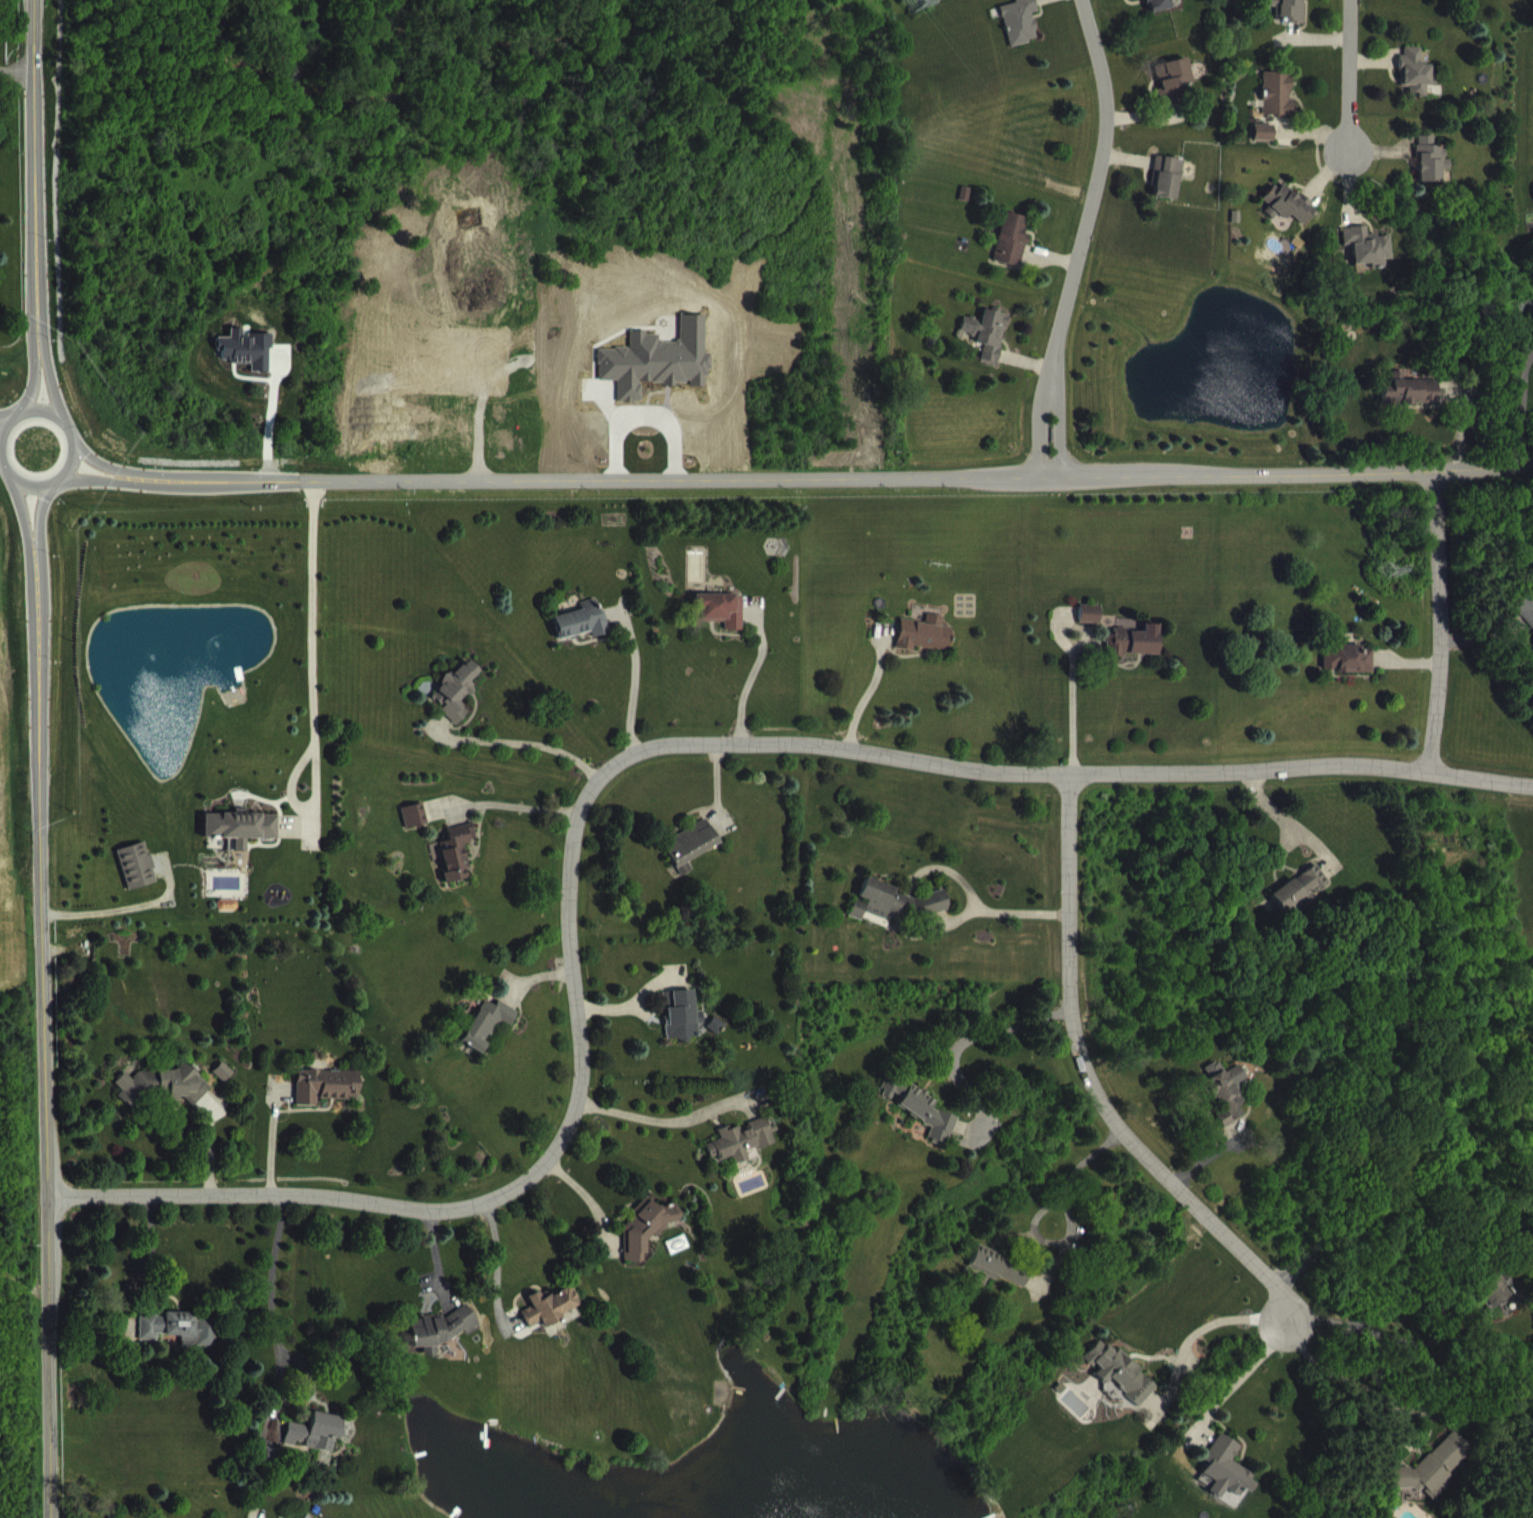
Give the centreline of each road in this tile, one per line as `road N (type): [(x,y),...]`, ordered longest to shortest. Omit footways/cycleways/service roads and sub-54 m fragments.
road 1 (residential): [(1532,784),(1351,765),(998,773),(817,745),(671,744),(633,752),(608,768),(577,818),(568,922),(580,1083),(569,1129),(548,1163),(468,1207),(421,1211),(314,1196),(51,1197)]
road 2 (tertiary): [(1532,463),(1052,476),(139,477)]
road 3 (secondary): [(54,1517),(33,546)]
road 4 (residential): [(1069,774),(1069,983),(1091,1079),(1152,1164),(1279,1289),(1289,1317)]
road 5 (residential): [(1052,476),(1052,339),(1106,168),(1108,84),(1089,0)]
road 6 (secondary): [(39,352),(35,0)]
road 7 (residential): [(1434,470),(1436,772)]
road 8 (secondary): [(0,457),(16,479),(34,485),(58,479),(75,453),(70,425),(48,409),(21,410),(0,434)]
road 9 (residential): [(1351,0),(1346,152)]

